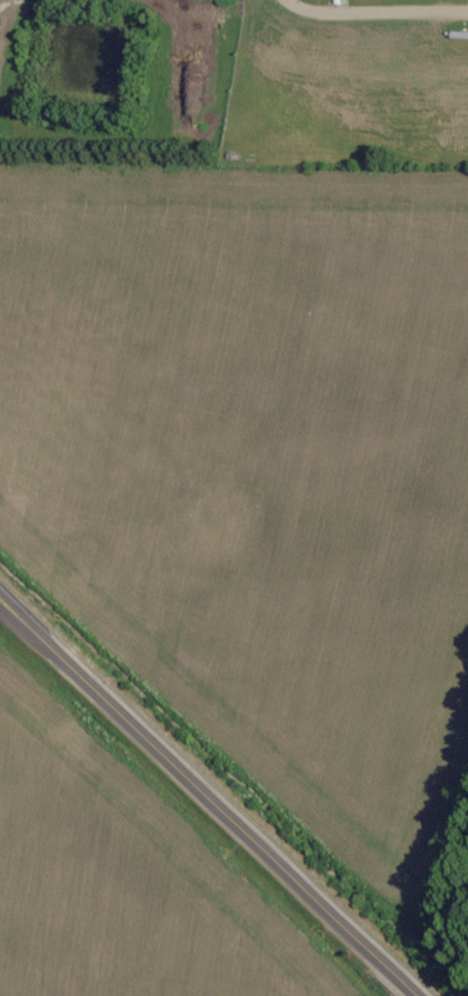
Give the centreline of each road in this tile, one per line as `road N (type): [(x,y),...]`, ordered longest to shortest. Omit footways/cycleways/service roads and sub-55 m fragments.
road 1 (tertiary): [(0,599),(425,995)]
road 2 (residential): [(467,9),(297,9),(288,0)]

